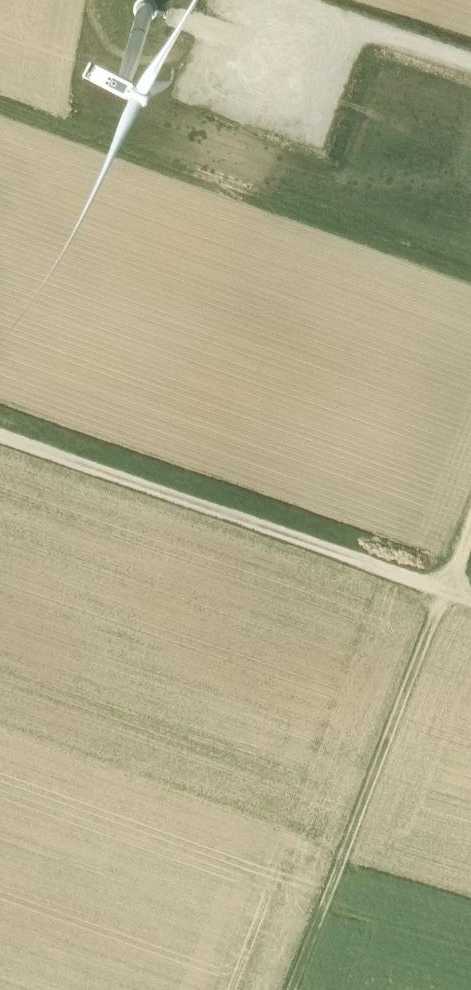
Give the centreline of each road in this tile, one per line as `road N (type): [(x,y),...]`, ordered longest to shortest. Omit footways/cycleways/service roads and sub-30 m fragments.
road 1 (track): [(438,601),(0,442)]
road 2 (track): [(379,767),(294,989)]
road 3 (track): [(470,67),(281,0)]

